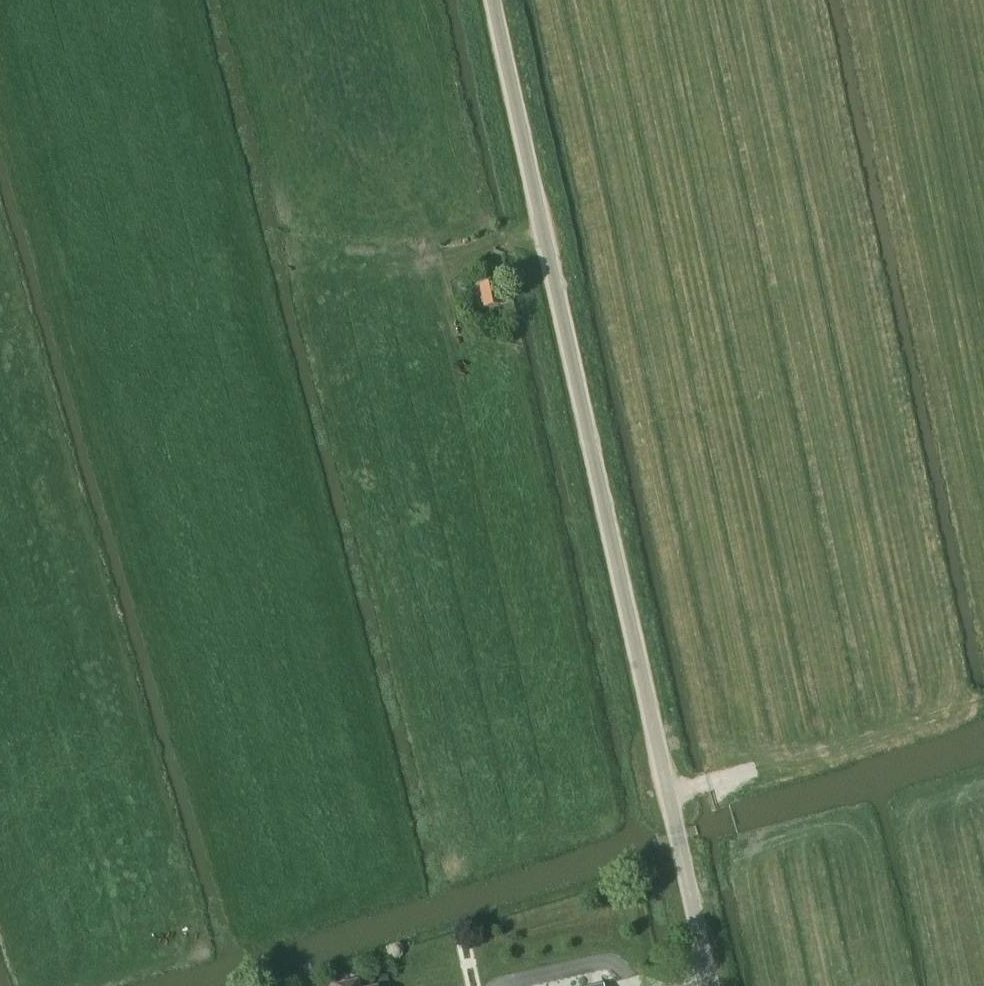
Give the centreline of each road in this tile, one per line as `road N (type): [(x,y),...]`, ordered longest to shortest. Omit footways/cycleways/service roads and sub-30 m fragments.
road 1 (unclassified): [(703,985),(490,0)]

